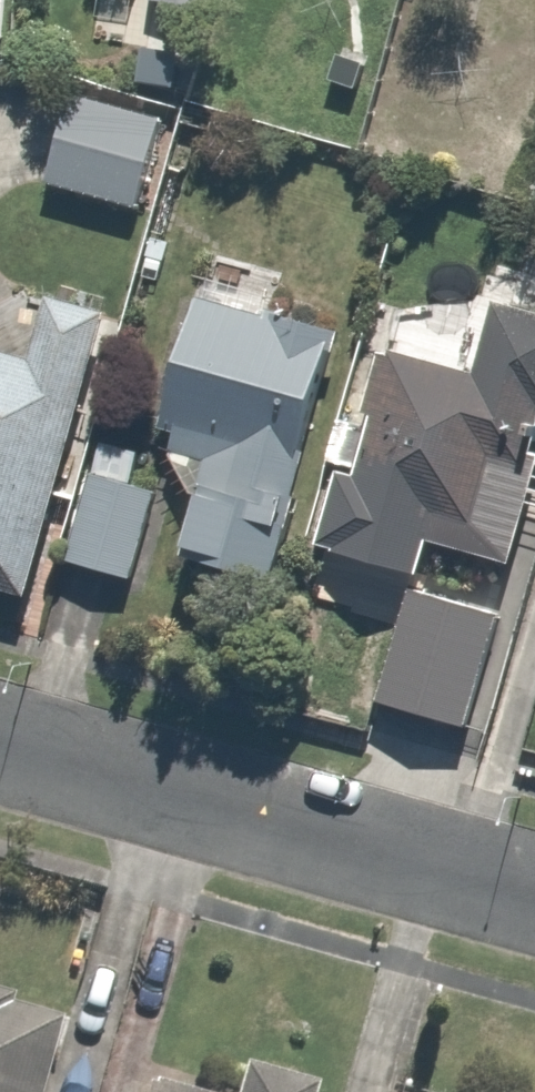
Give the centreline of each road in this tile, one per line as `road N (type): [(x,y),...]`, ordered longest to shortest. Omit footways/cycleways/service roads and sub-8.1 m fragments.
road 1 (residential): [(534,896),(0,744)]

